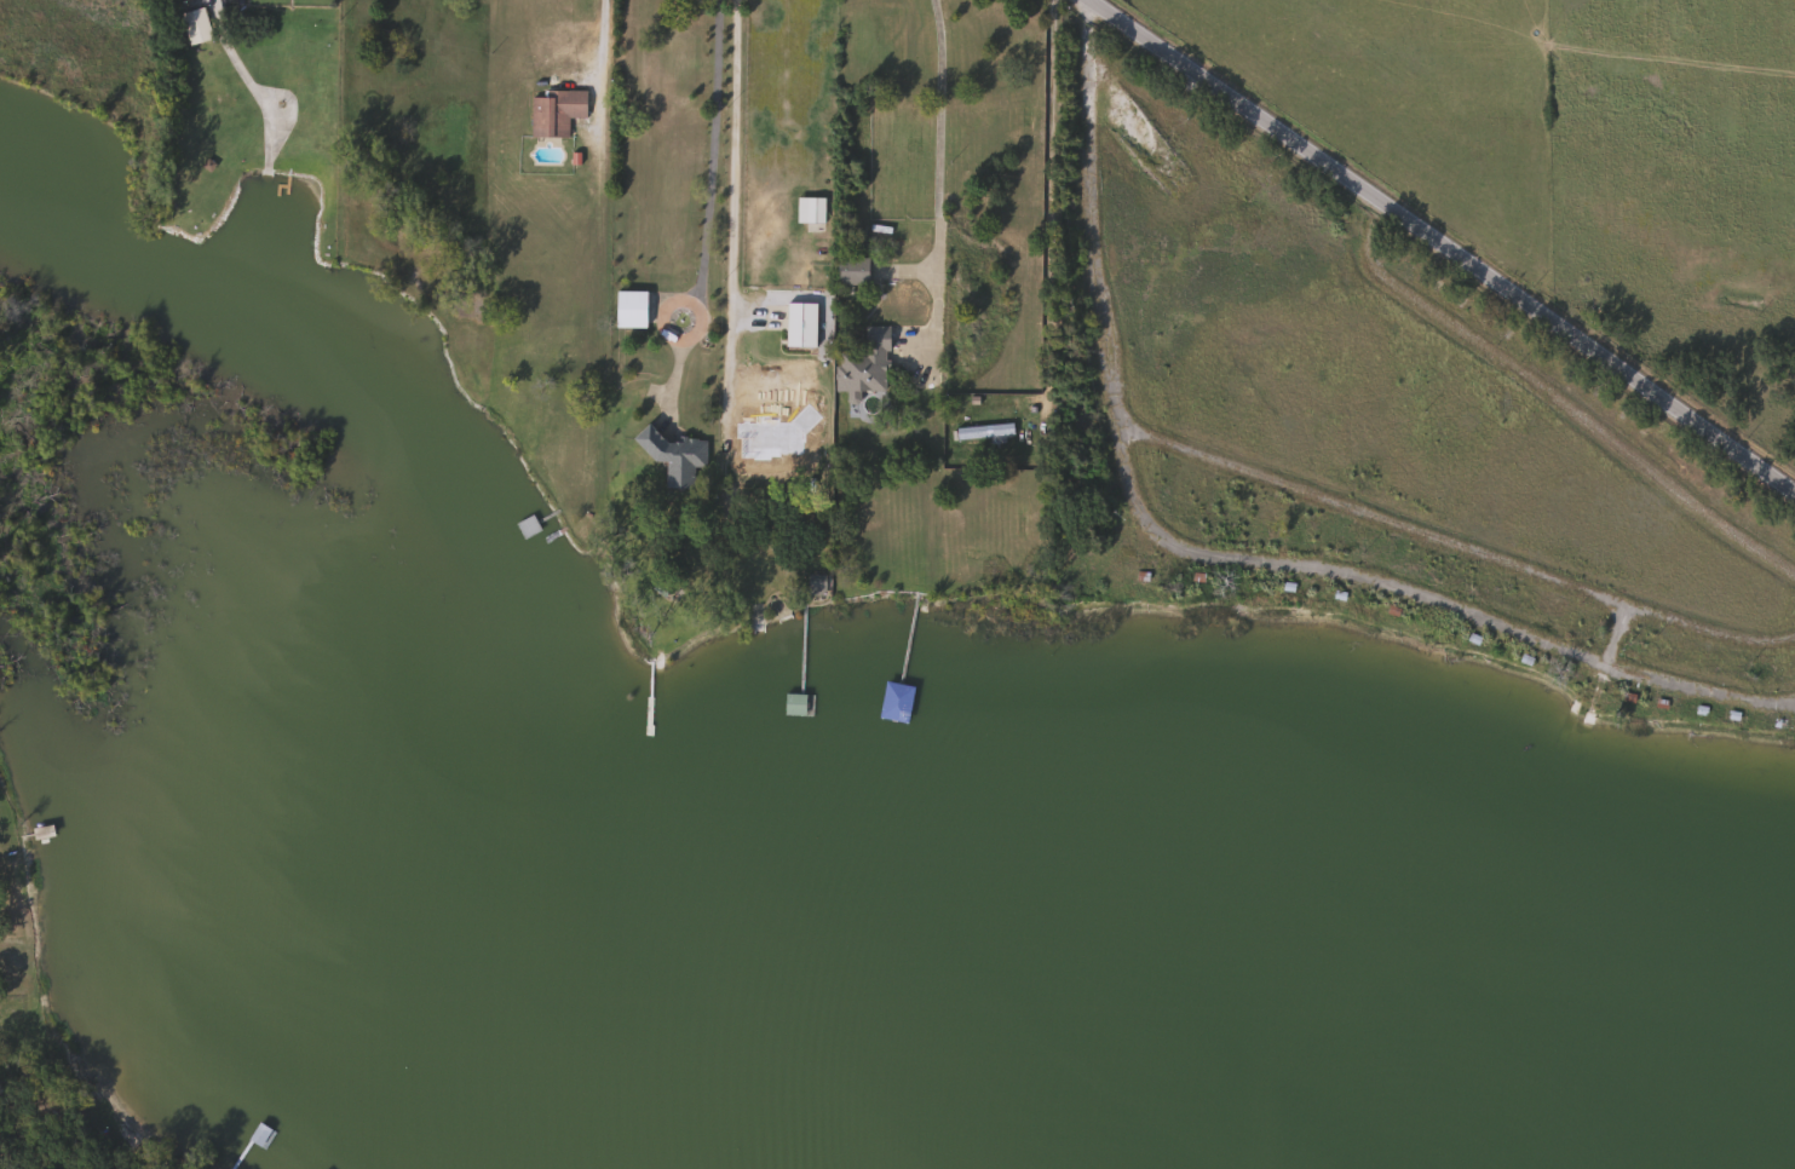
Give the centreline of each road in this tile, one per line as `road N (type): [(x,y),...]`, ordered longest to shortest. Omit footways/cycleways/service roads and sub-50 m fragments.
road 1 (residential): [(1086,0),(1095,240),(1134,493),(1160,534),(1413,588),(1641,673),(1794,705)]
road 2 (residential): [(1794,490),(1100,0)]

